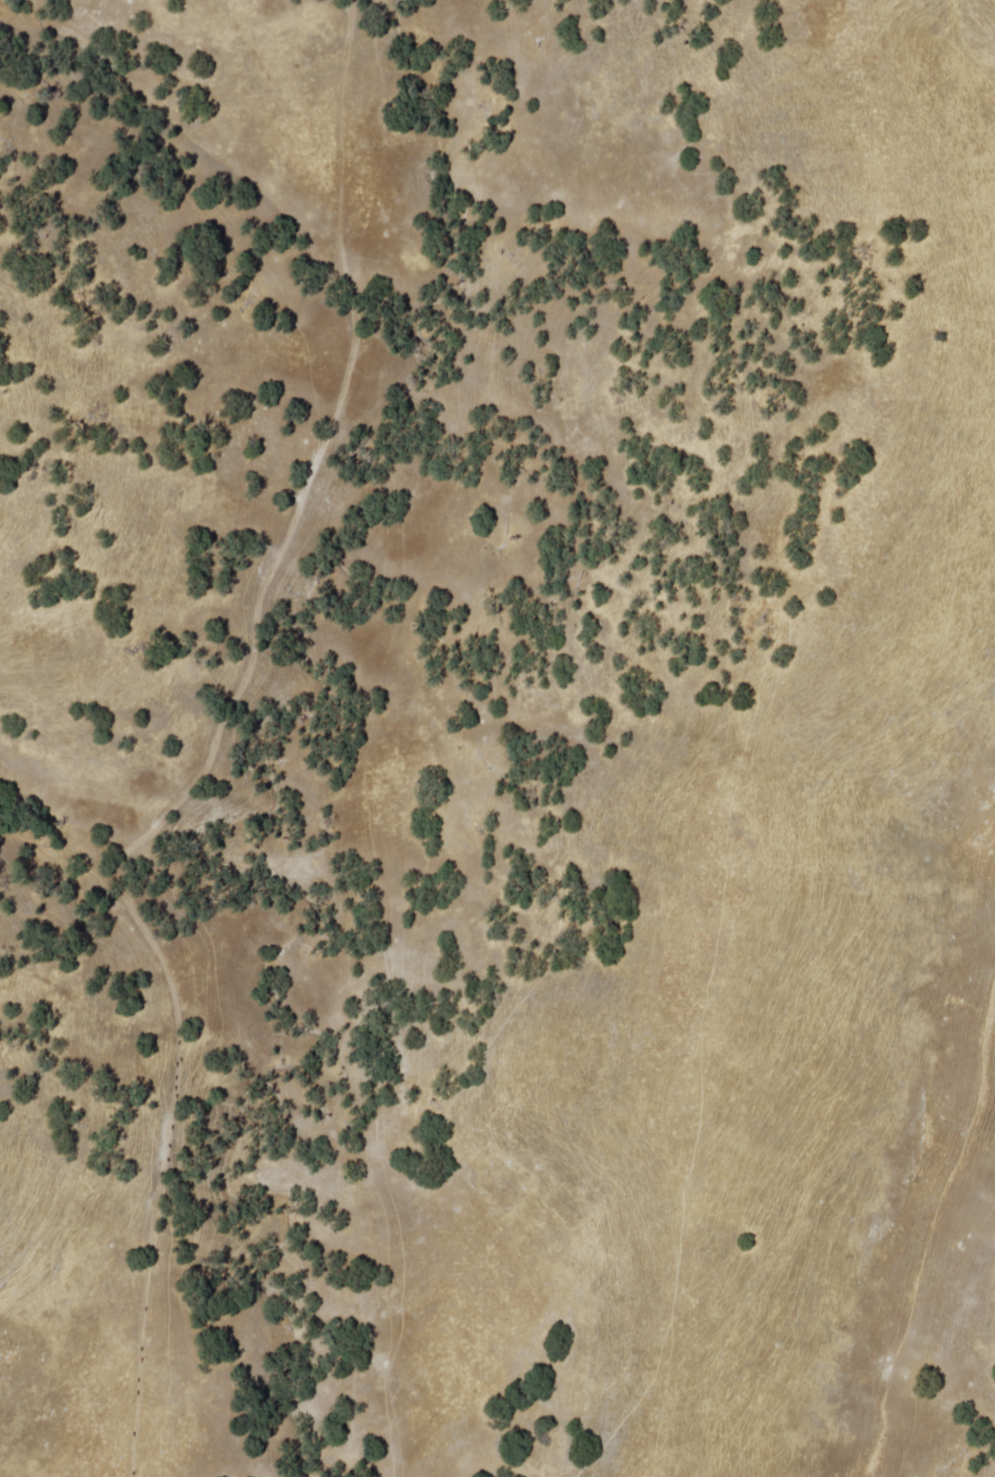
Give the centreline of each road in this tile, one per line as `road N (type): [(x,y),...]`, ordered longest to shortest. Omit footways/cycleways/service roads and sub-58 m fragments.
road 1 (track): [(131,1476),(177,1031),(168,975),(126,897),(124,865),(191,785),(244,680),(259,593),(295,521),(339,395),(353,341),(340,178),(350,0)]

